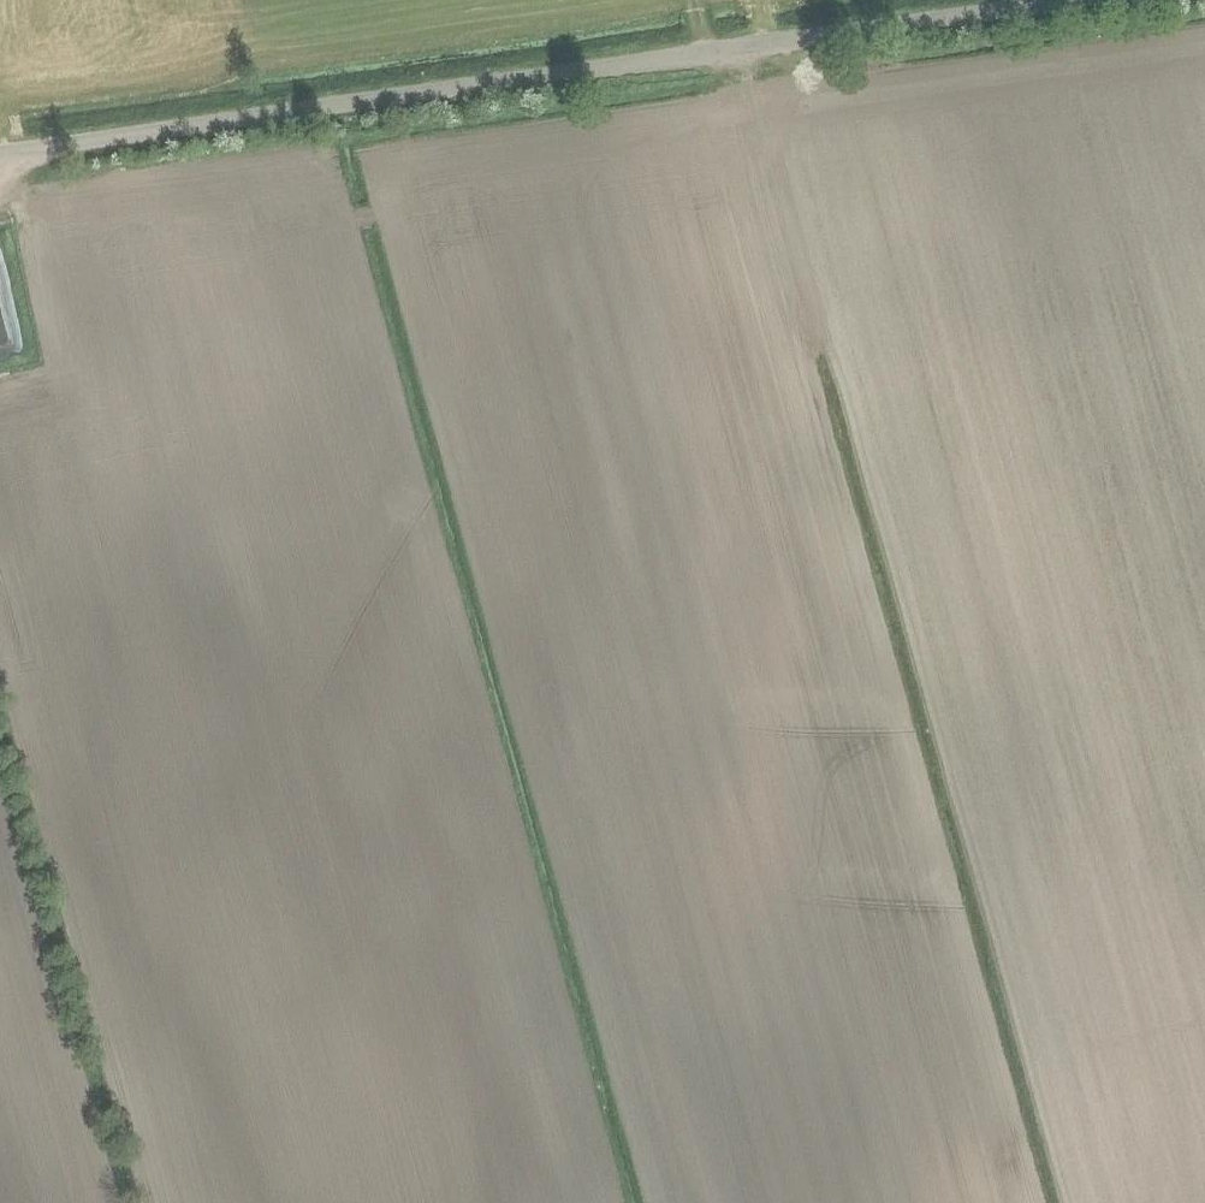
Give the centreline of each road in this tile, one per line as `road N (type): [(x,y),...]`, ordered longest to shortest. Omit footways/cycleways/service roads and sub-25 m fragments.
road 1 (unclassified): [(0,155),(1076,0)]

